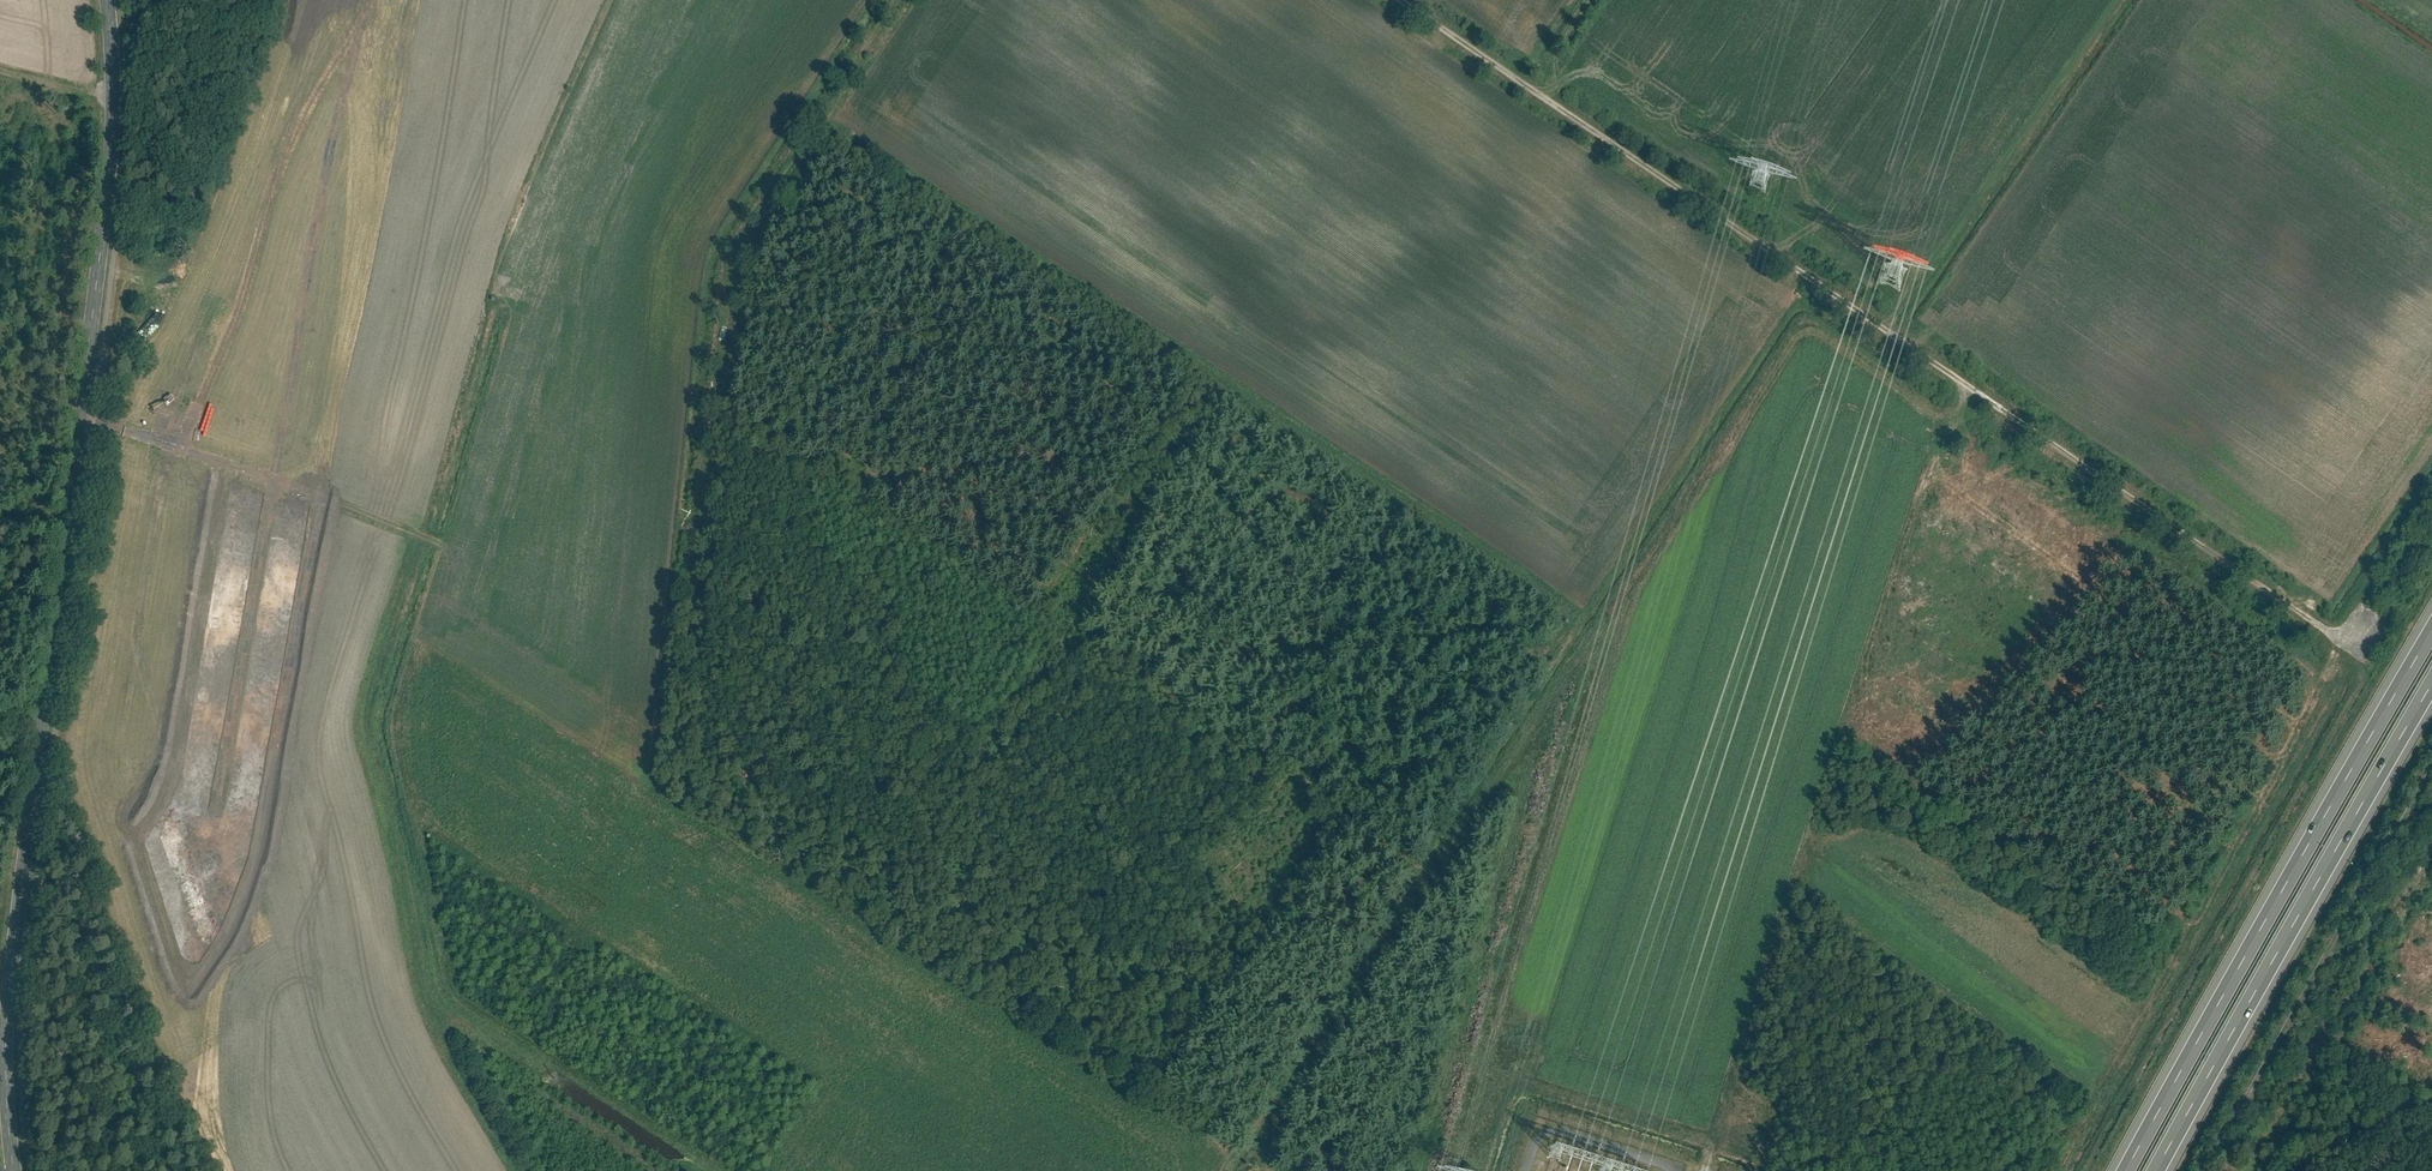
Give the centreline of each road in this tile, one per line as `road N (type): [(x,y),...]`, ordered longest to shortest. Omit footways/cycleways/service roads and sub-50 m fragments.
road 1 (tertiary): [(108,1),(108,200),(74,417),(8,1005),(16,1170)]
road 2 (track): [(1399,0),(2351,650)]
road 3 (motorway): [(2431,635),(2128,1170)]
road 4 (motorway): [(2155,1170),(2431,686)]
road 5 (track): [(74,417),(438,543)]

